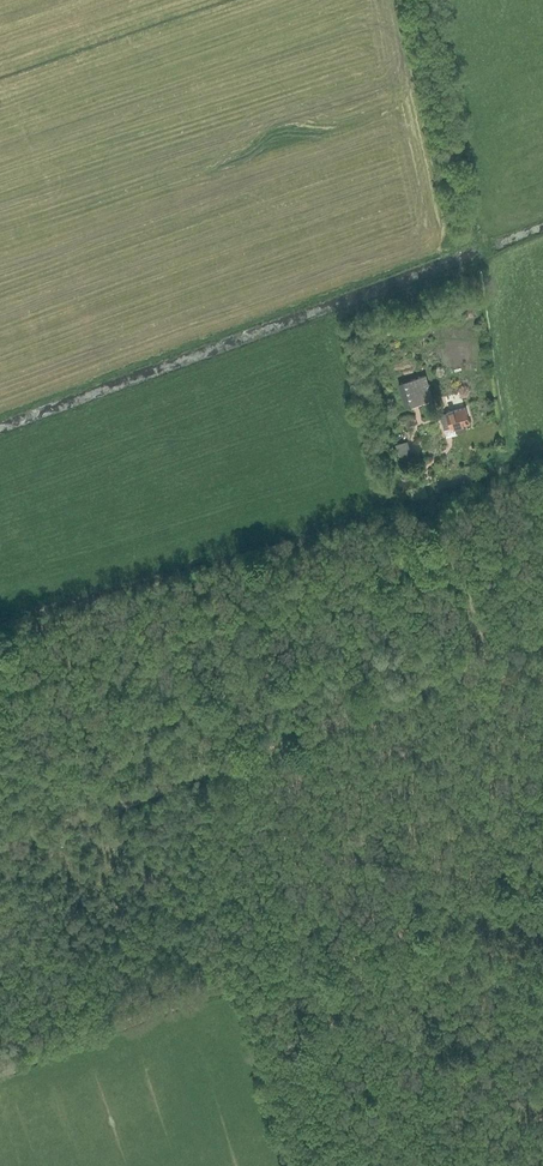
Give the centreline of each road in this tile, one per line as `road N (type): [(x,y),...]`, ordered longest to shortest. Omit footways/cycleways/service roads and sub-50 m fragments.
road 1 (track): [(0,851),(480,668),(484,655),(435,506)]

